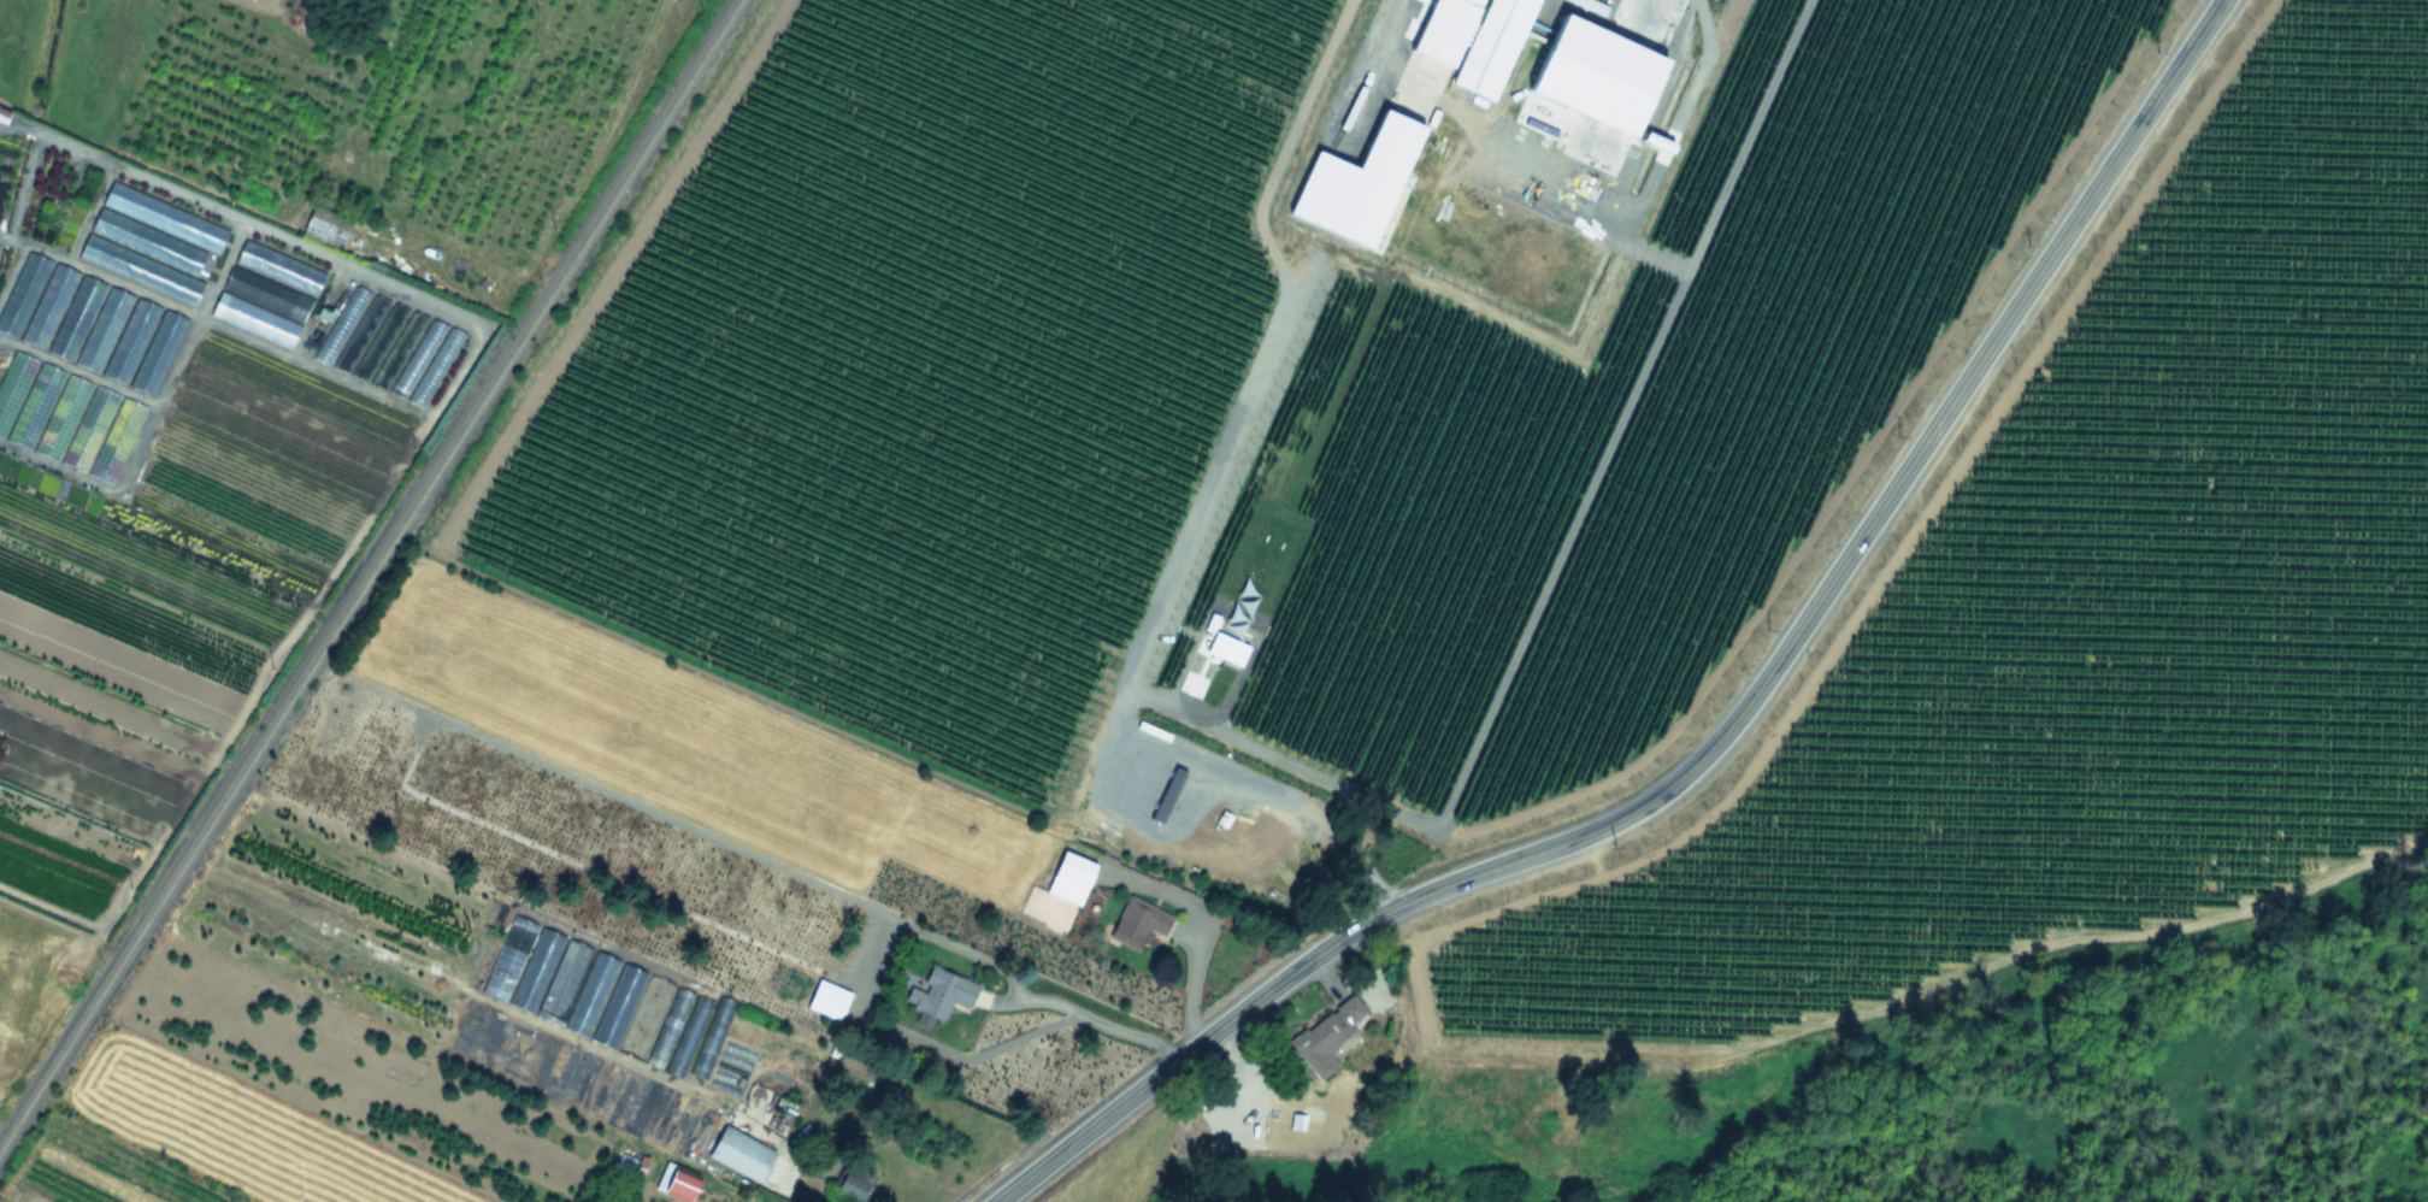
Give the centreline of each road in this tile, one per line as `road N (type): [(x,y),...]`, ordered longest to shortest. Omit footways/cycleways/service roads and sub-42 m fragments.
road 1 (secondary): [(996,1201),(1363,924),(1603,827),(1699,761),(1748,703),(2222,0)]

